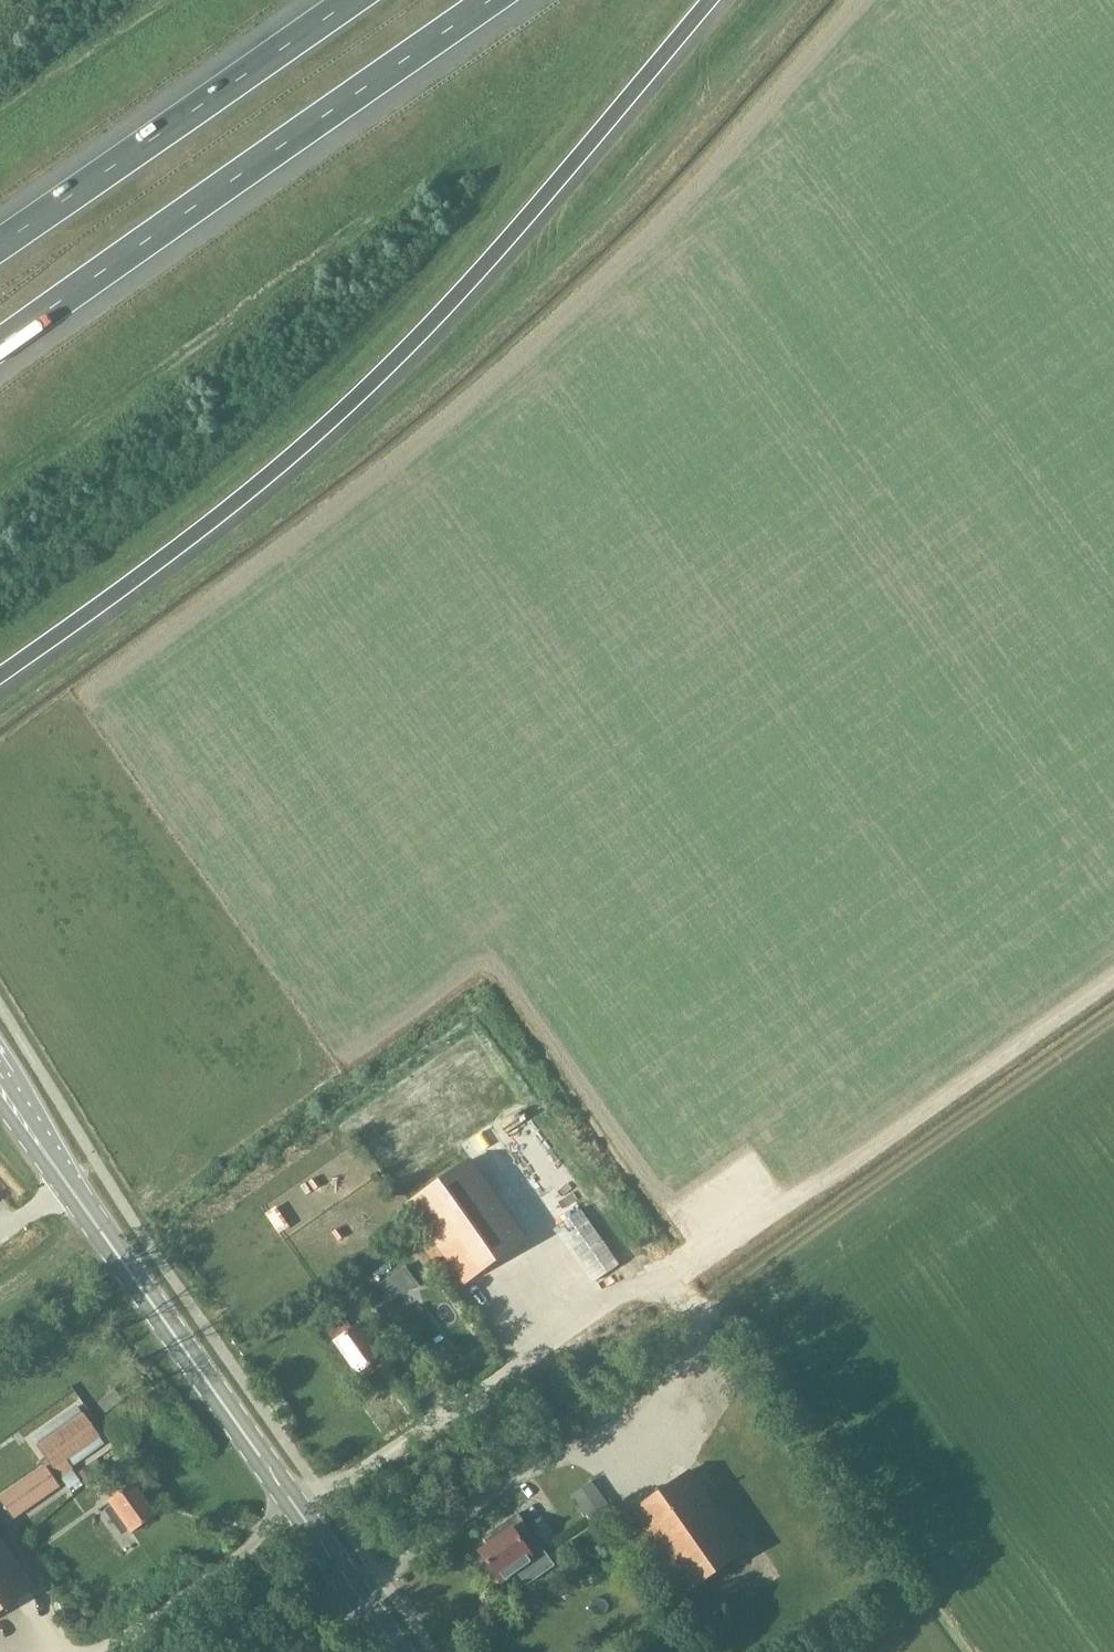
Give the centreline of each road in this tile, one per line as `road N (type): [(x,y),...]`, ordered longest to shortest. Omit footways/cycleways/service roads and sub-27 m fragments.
road 1 (motorway): [(0,674),(202,530),(410,347),(711,0)]
road 2 (motorway): [(0,345),(490,0)]
road 3 (secondary): [(398,1651),(105,1236)]
road 4 (motorway): [(352,0),(0,247)]
road 5 (track): [(516,1364),(639,1283),(690,1268),(818,1181)]
road 6 (secondary): [(105,1236),(106,1224),(0,1071)]
road 7 (secondary): [(0,1105),(93,1233),(105,1236)]

